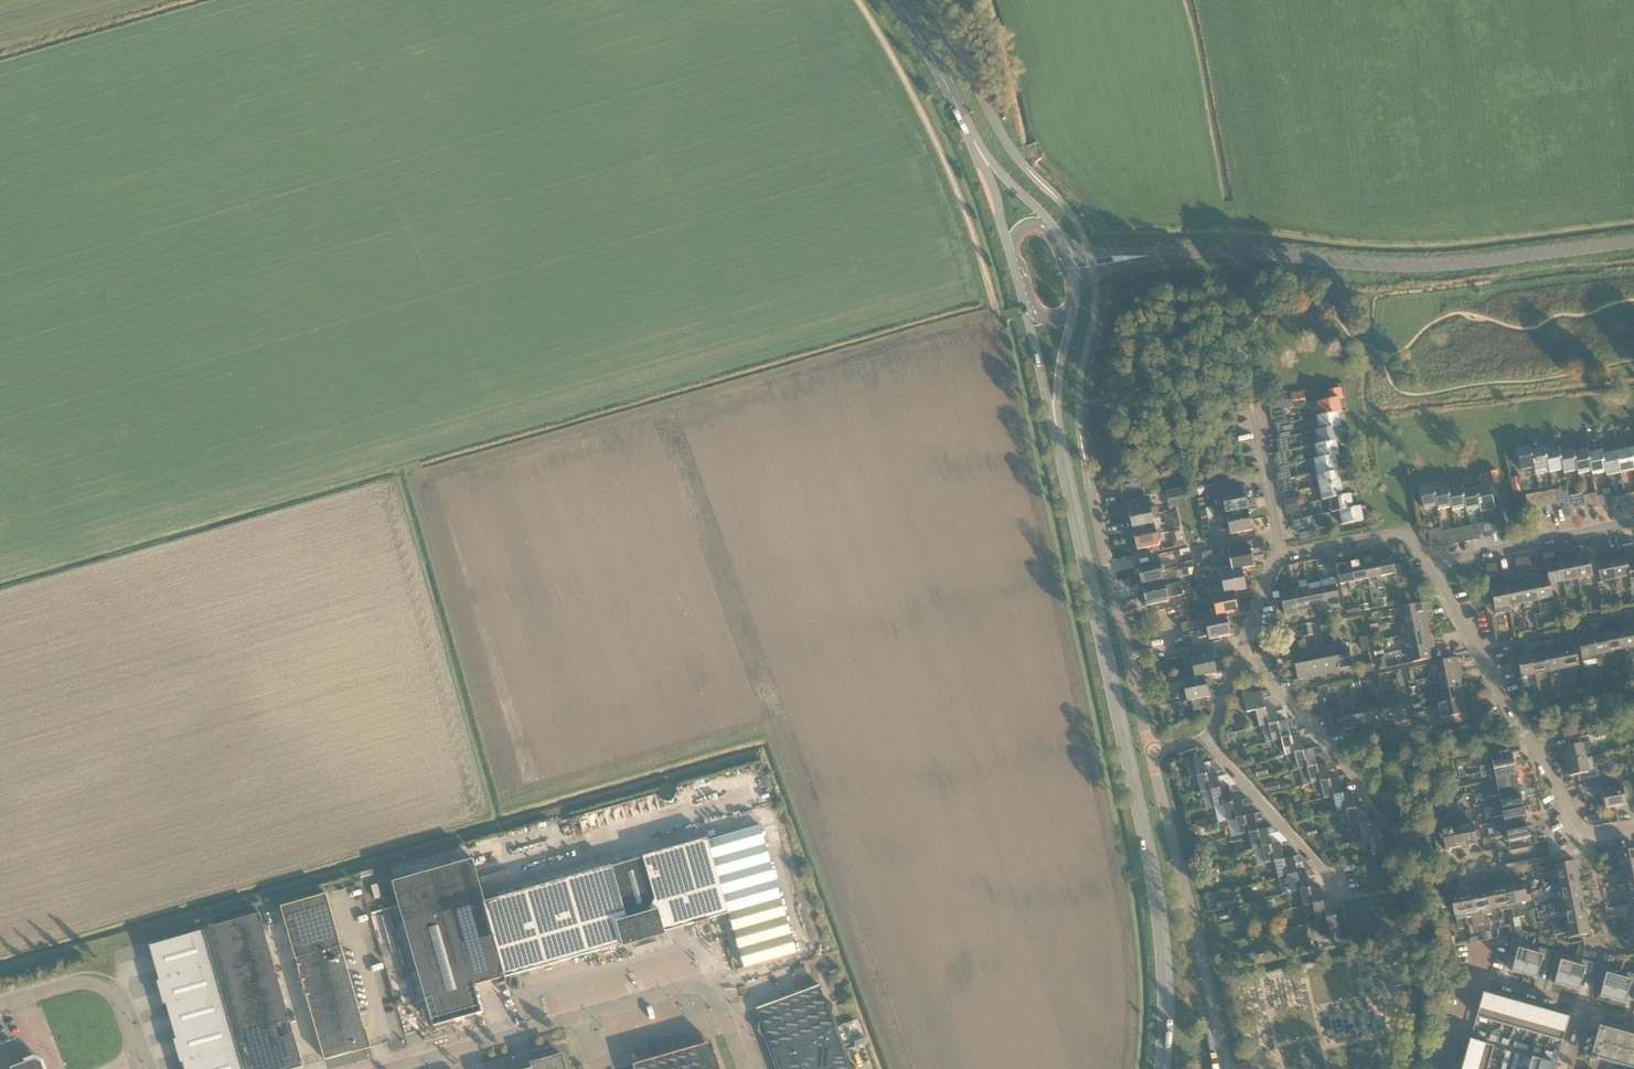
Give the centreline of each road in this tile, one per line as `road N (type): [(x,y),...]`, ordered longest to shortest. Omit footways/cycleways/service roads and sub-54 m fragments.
road 1 (primary): [(1161,1068),(1162,947),(1150,857),(1054,420)]
road 2 (secondary): [(1633,243),(1458,265),(1187,253)]
road 3 (unclassified): [(743,1068),(715,991),(694,983),(396,1068)]
road 4 (unclassified): [(1149,753),(1078,402)]
road 5 (track): [(996,311),(942,158),(858,0)]
road 6 (unclassified): [(1228,1068),(1149,753)]
road 7 (residential): [(1577,828),(1429,566)]
road 8 (residential): [(1429,566),(1633,524)]
road 9 (residential): [(1342,893),(1204,741)]
road 10 (unclassified): [(143,1068),(119,1005),(96,985),(0,1005)]
road 11 (residential): [(1369,791),(1240,649)]
road 12 (primary): [(977,148),(897,0)]
road 13 (unclassified): [(1008,148),(931,0)]
road 14 (residential): [(1281,558),(1403,536),(1429,566)]
road 15 (residential): [(1281,558),(1250,411)]
road 16 (primary): [(1023,296),(1054,420)]
road 17 (secondary): [(1187,253),(1066,252)]
road 18 (secondary): [(1074,290),(1095,274),(1187,253)]

